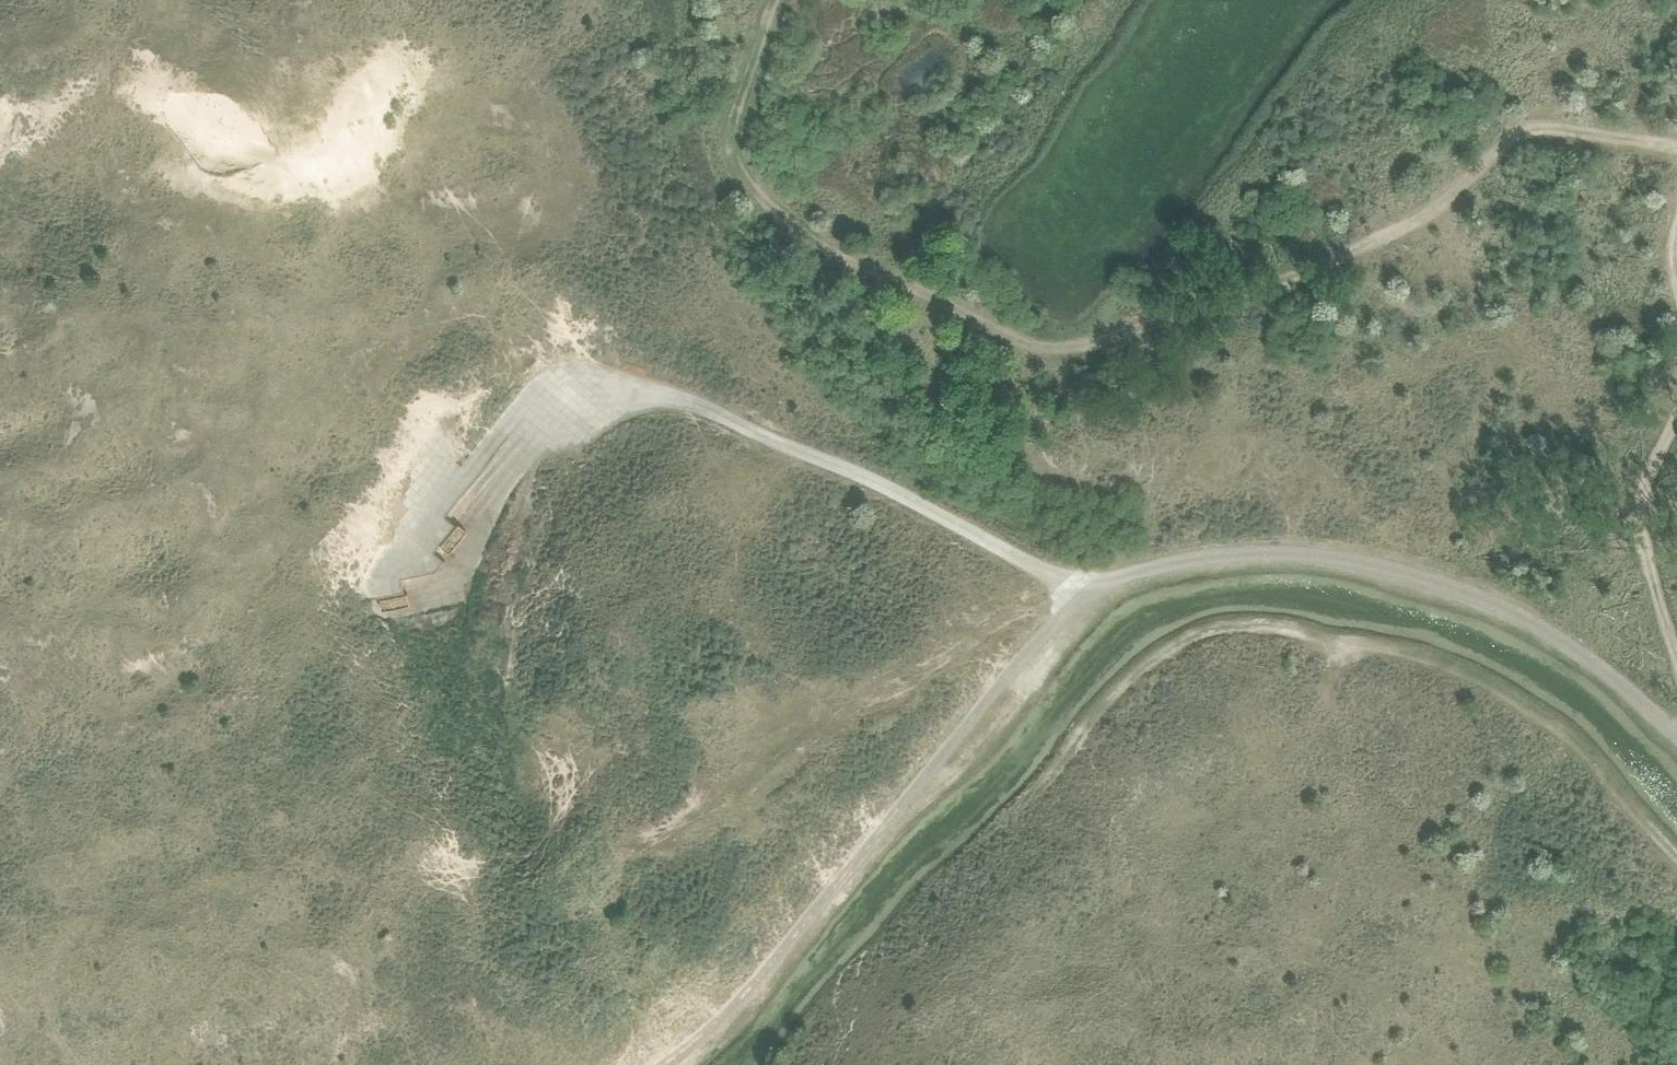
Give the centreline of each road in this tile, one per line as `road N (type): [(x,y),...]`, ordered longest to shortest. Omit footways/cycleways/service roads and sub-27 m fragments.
road 1 (track): [(665,1064),(775,968),(1083,597),(862,476),(701,405),(627,389),(585,396),(537,422),(379,589)]
road 2 (track): [(1083,597),(1099,584),(1158,567),(1279,556),(1404,571),(1521,614),(1620,674),(1676,730)]

